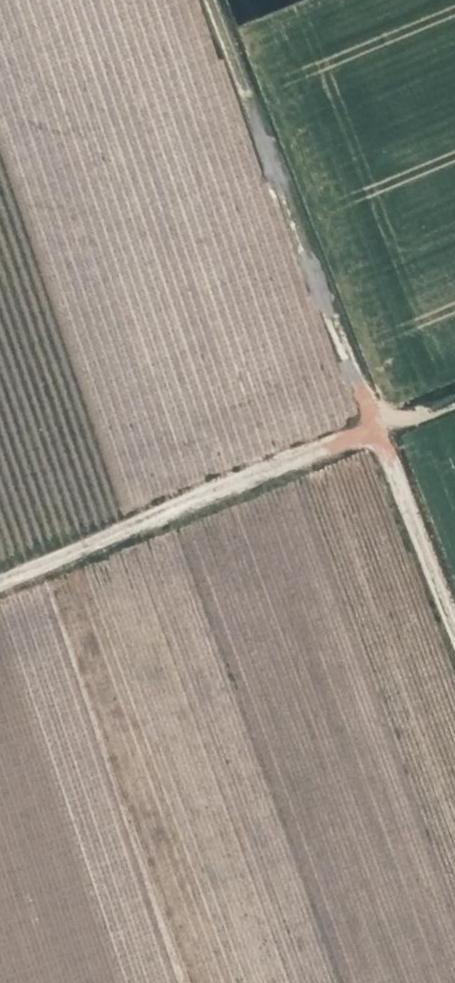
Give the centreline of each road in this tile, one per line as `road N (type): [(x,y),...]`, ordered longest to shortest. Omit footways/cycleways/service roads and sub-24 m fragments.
road 1 (track): [(209,0),(377,428)]
road 2 (track): [(0,580),(377,428)]
road 3 (track): [(377,428),(454,630)]

